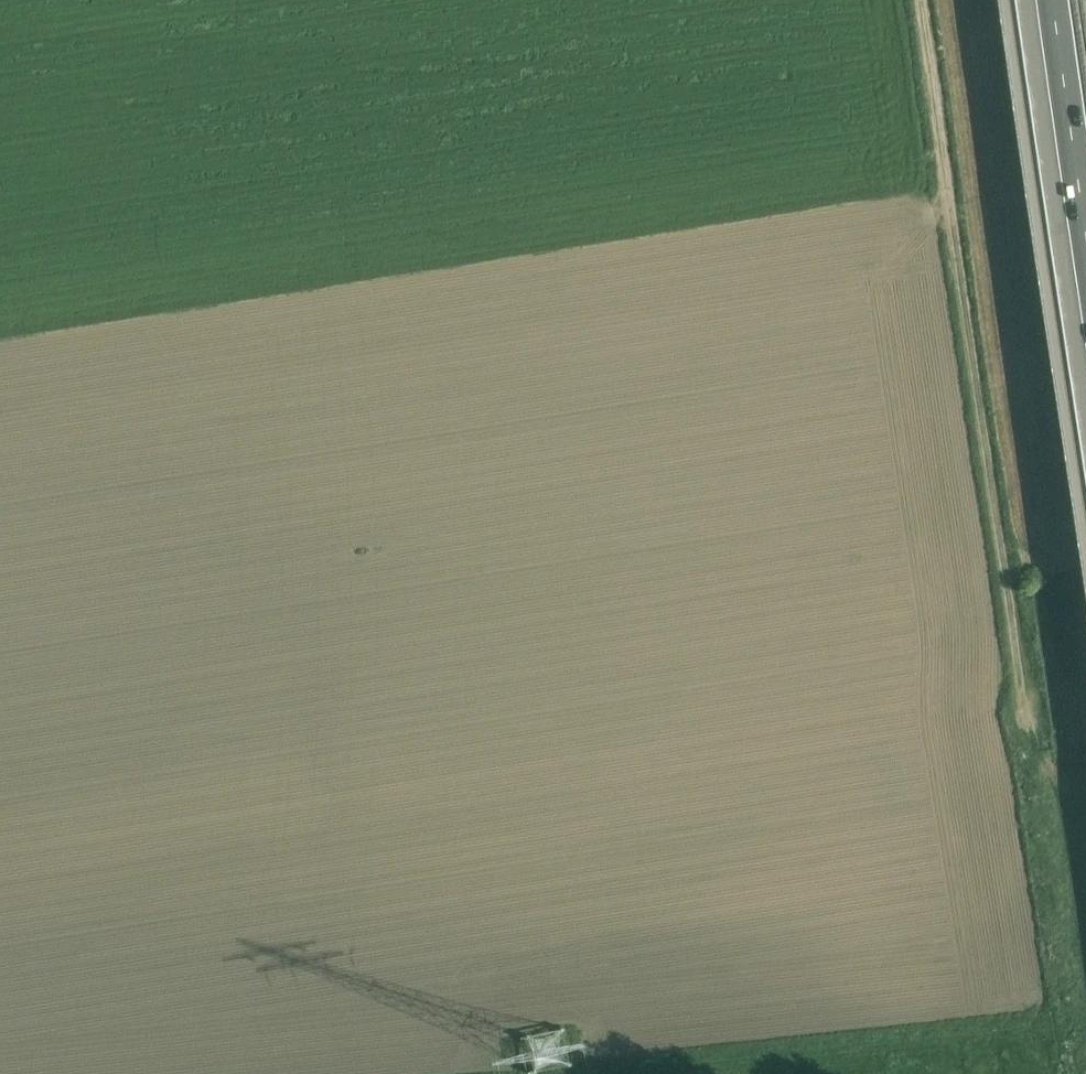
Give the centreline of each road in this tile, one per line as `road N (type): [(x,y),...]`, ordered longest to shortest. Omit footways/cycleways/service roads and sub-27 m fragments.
road 1 (motorway): [(1053,0),(1085,219)]

